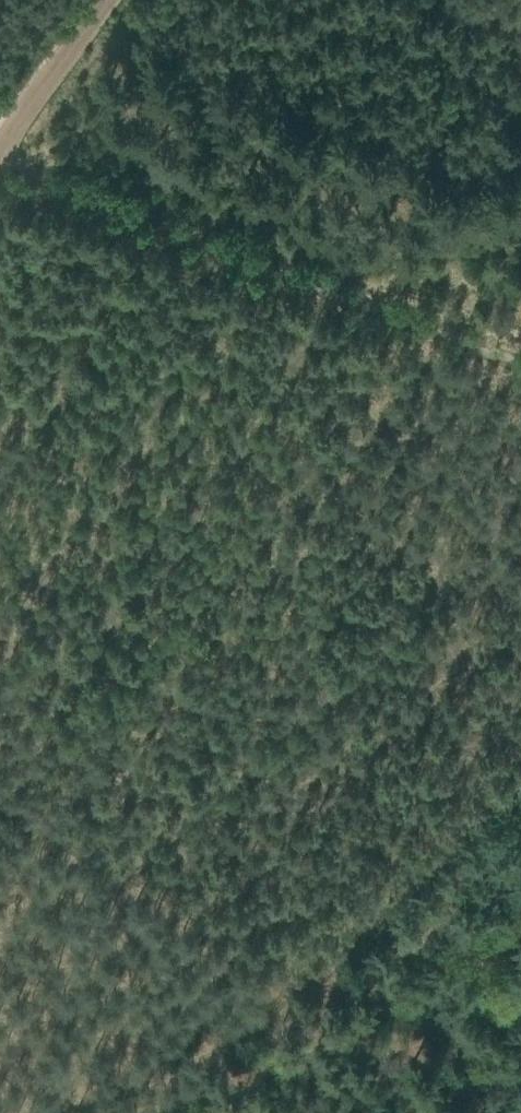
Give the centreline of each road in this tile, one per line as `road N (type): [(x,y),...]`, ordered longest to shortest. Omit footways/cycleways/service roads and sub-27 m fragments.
road 1 (track): [(110,0),(1,151)]

